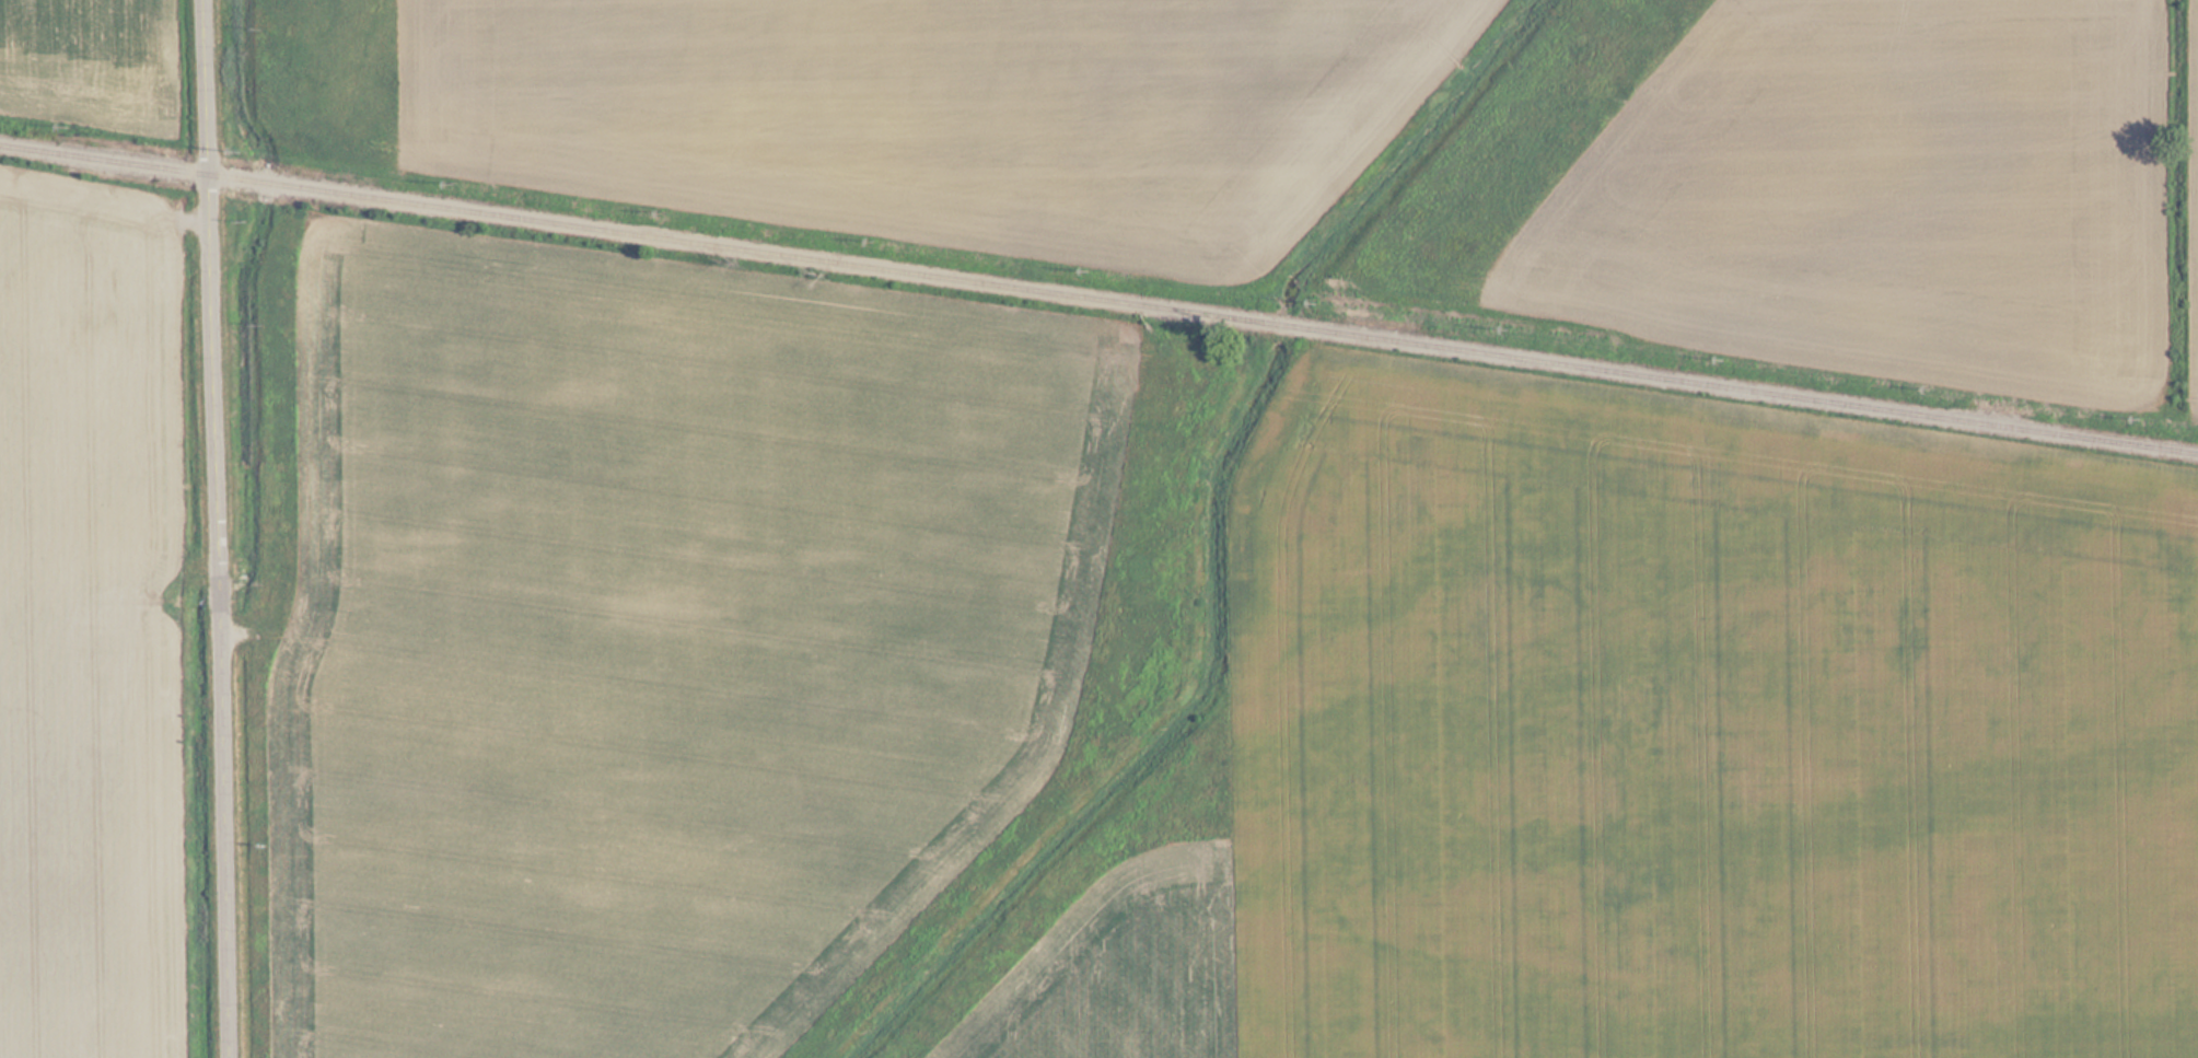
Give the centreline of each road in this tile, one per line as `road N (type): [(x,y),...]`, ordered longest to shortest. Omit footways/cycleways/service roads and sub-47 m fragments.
road 1 (residential): [(234,1057),(206,0)]

